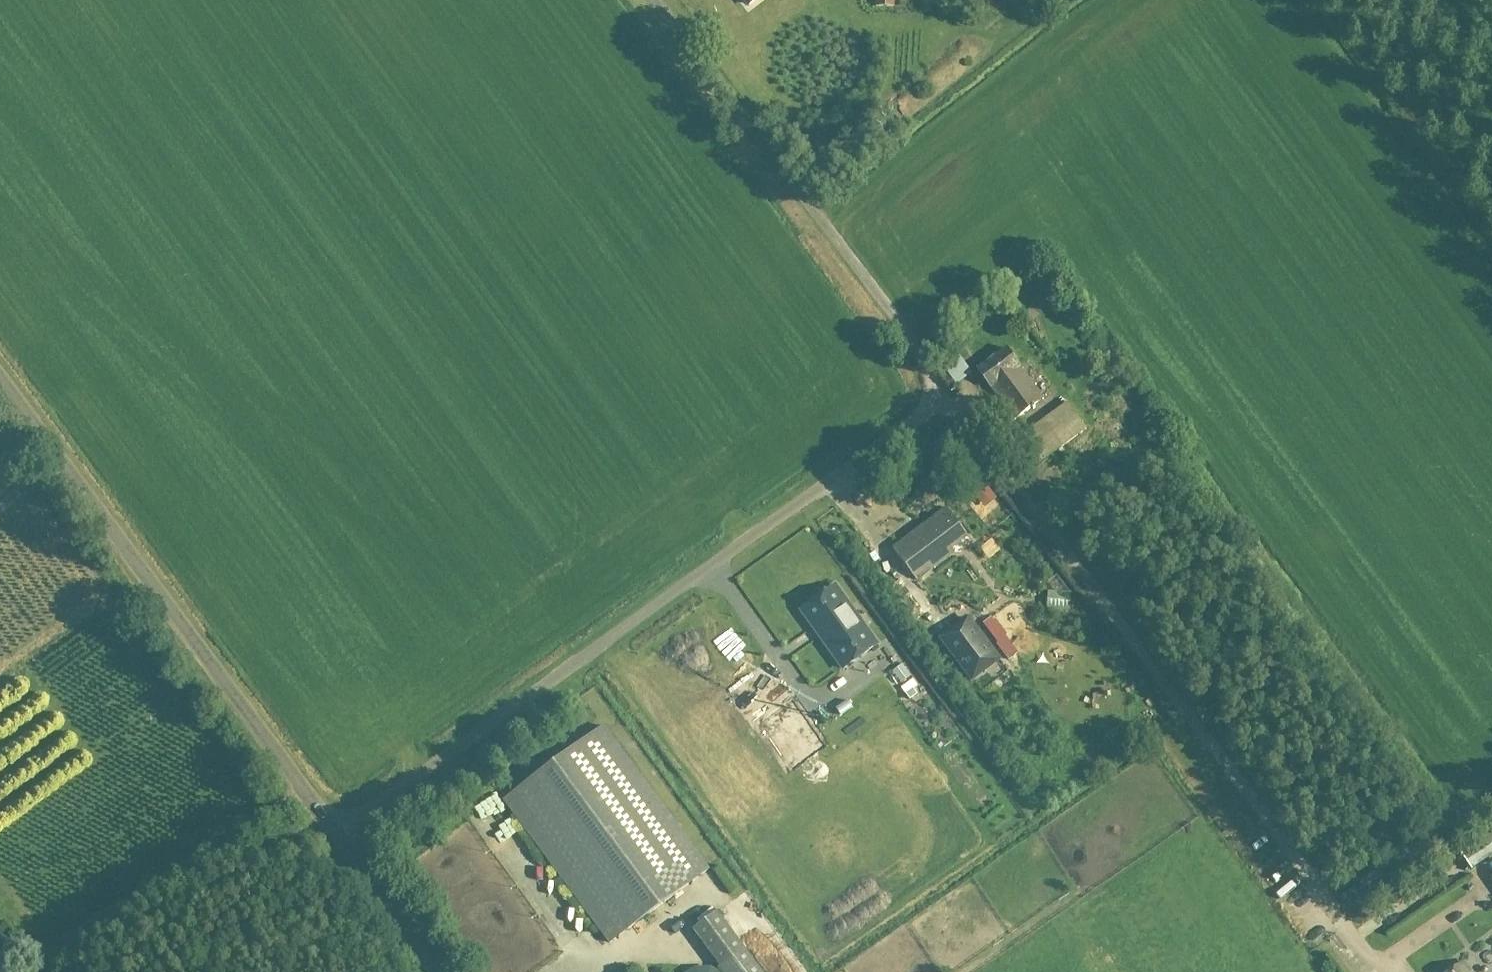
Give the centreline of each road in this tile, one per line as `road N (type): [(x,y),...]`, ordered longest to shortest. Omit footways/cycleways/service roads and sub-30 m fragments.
road 1 (unclassified): [(338,834),(948,401)]
road 2 (unclassified): [(1379,971),(948,401)]
road 3 (unclassified): [(338,834),(0,383)]
road 4 (unclassified): [(948,401),(651,0)]
road 5 (unclassified): [(439,971),(338,834)]

